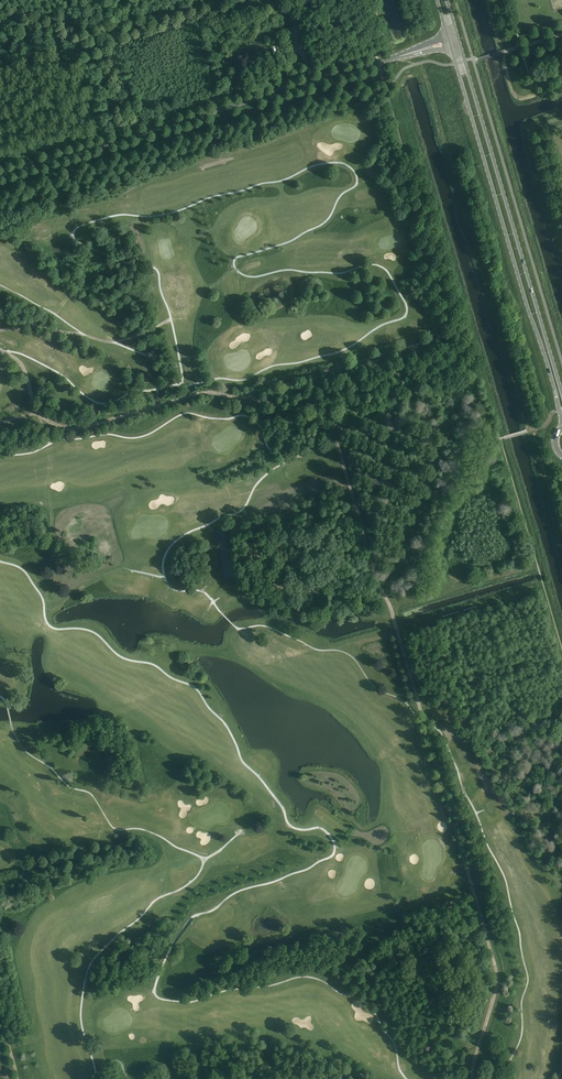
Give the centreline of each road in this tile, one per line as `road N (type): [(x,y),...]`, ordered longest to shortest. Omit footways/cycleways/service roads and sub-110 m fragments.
road 1 (unclassified): [(0,174),(407,53)]
road 2 (secondary): [(451,48),(561,423)]
road 3 (secondary): [(561,390),(460,46)]
road 4 (track): [(104,579),(46,610),(54,537),(49,497)]
road 5 (track): [(115,569),(54,554),(8,559),(33,574),(48,600)]

